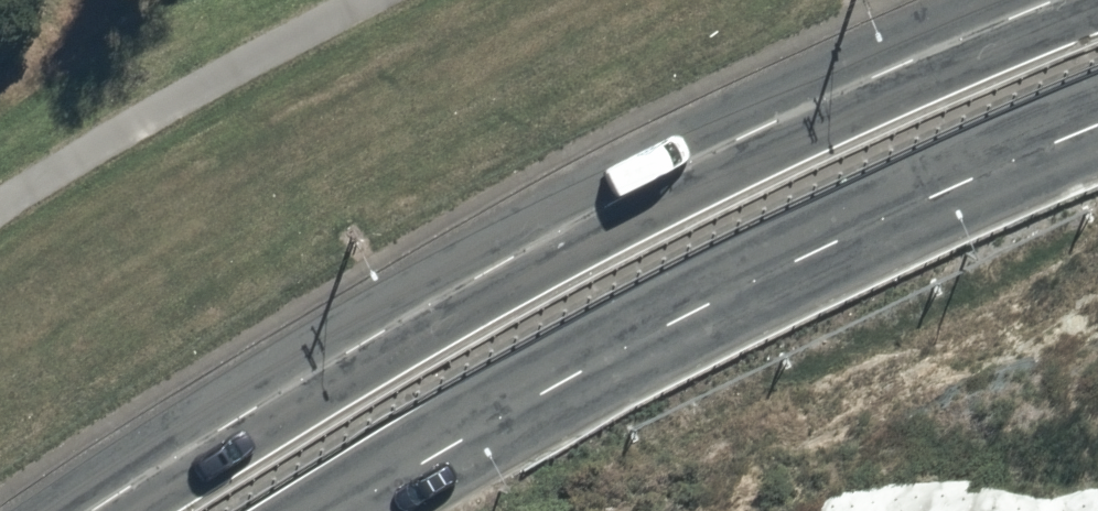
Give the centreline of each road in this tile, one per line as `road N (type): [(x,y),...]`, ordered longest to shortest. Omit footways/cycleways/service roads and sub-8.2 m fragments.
road 1 (secondary): [(124,510),(648,194),(1092,0)]
road 2 (secondary): [(1097,139),(778,283),(377,510)]

